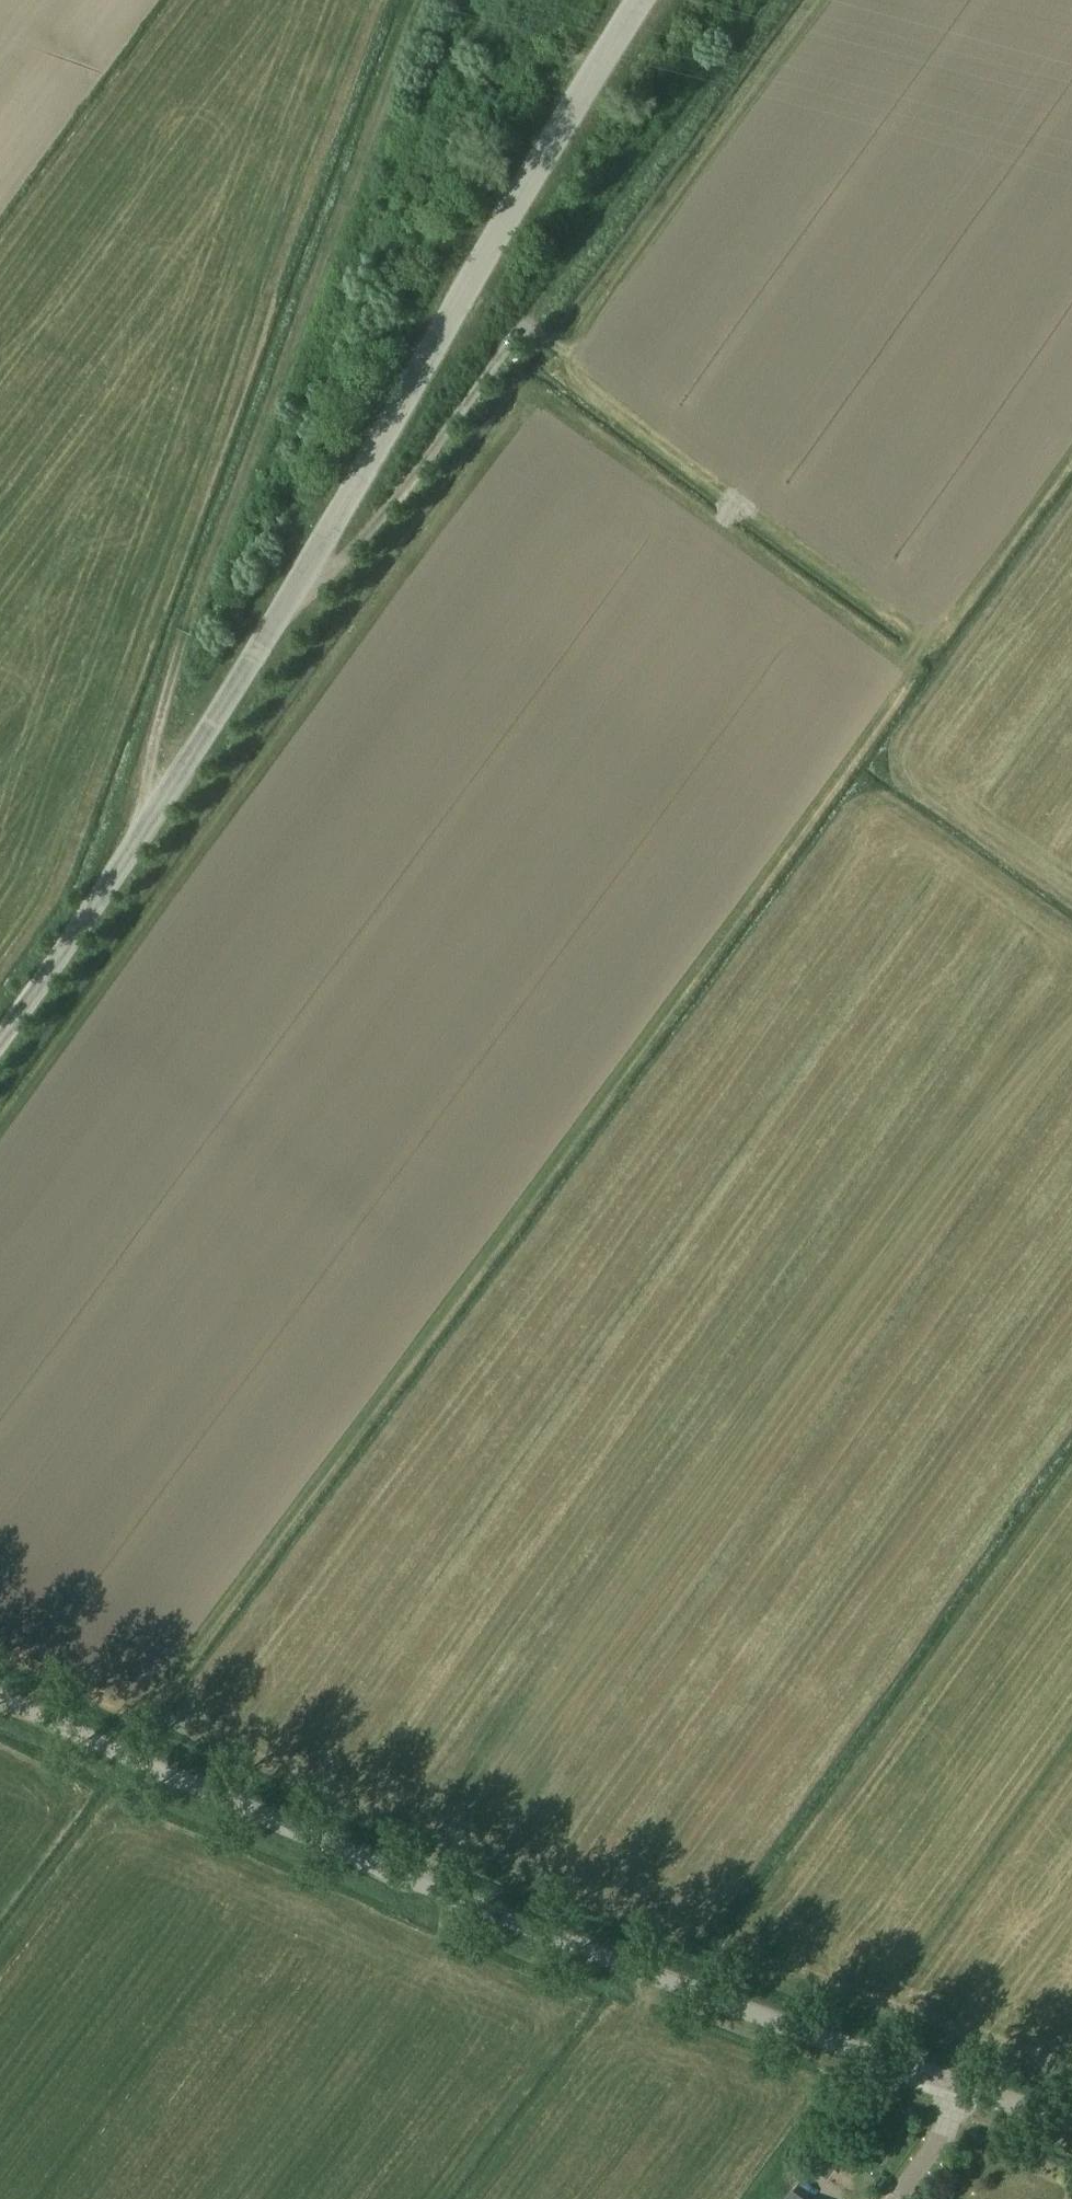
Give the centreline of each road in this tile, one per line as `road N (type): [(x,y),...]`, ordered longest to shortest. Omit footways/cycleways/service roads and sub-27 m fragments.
road 1 (unclassified): [(0,1049),(98,917),(227,714),(643,0)]
road 2 (unclassified): [(1071,2123),(802,2032),(453,1899),(0,1698)]

